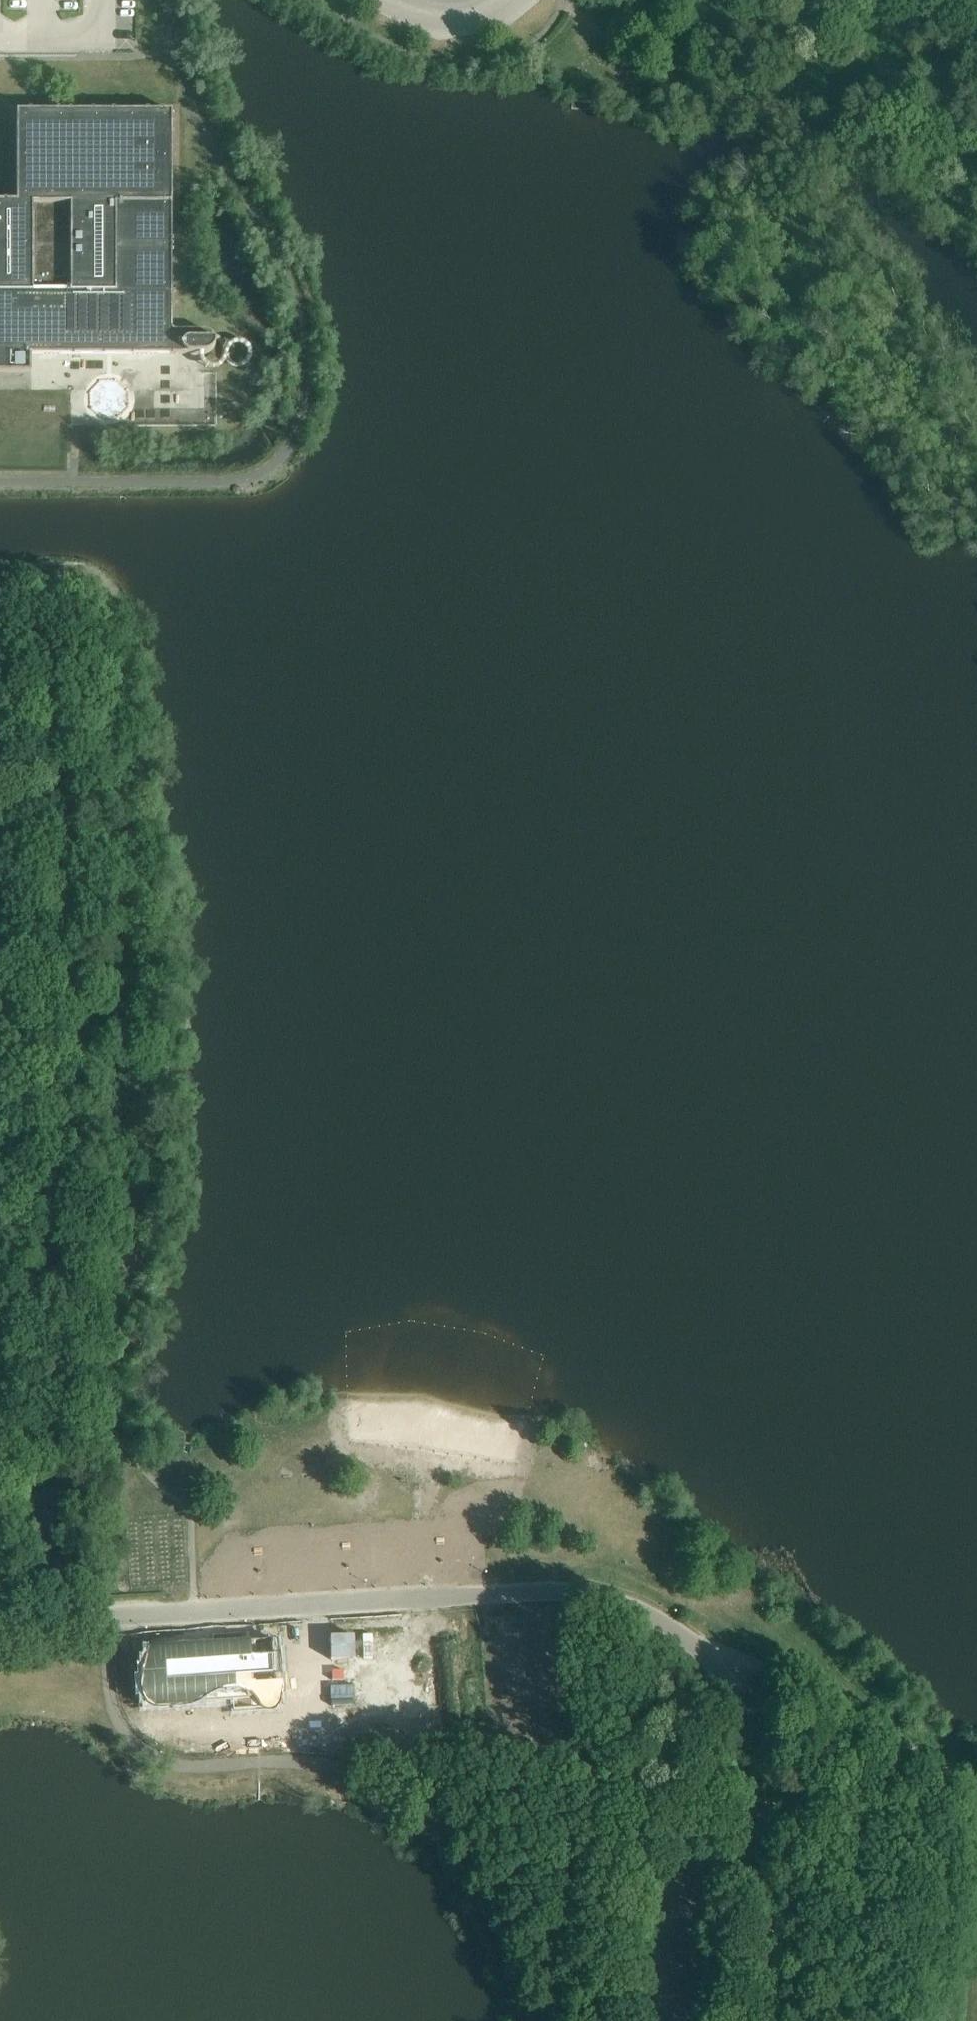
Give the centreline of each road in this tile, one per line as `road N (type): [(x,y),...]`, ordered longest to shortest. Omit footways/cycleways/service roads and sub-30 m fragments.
road 1 (unclassified): [(766,2020),(766,1811),(753,1730),(731,1685),(648,1613),(598,1595),(546,1588),(0,1621)]

